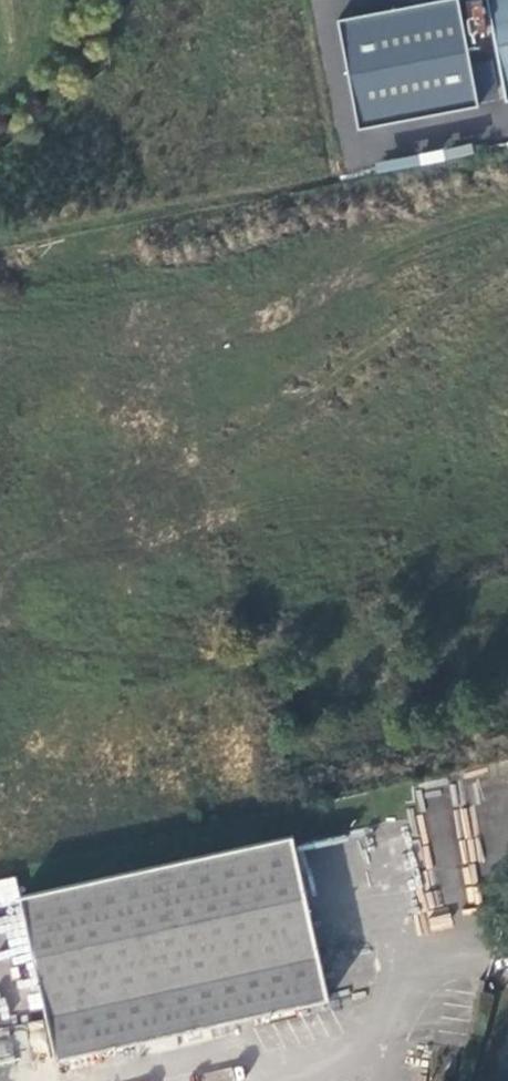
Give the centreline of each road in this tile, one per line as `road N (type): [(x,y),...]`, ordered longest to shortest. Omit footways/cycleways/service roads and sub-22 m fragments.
road 1 (track): [(0,102),(32,79),(54,39),(59,0)]

